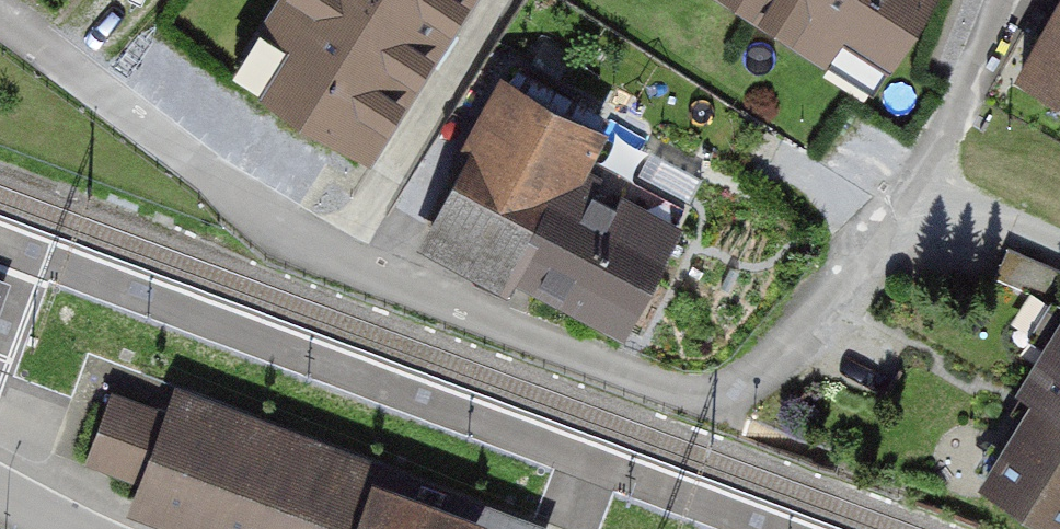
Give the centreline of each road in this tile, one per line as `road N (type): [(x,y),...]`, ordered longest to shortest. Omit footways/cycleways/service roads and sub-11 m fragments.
road 1 (residential): [(0,31),(318,257),(715,408),(945,128),(1014,0)]

